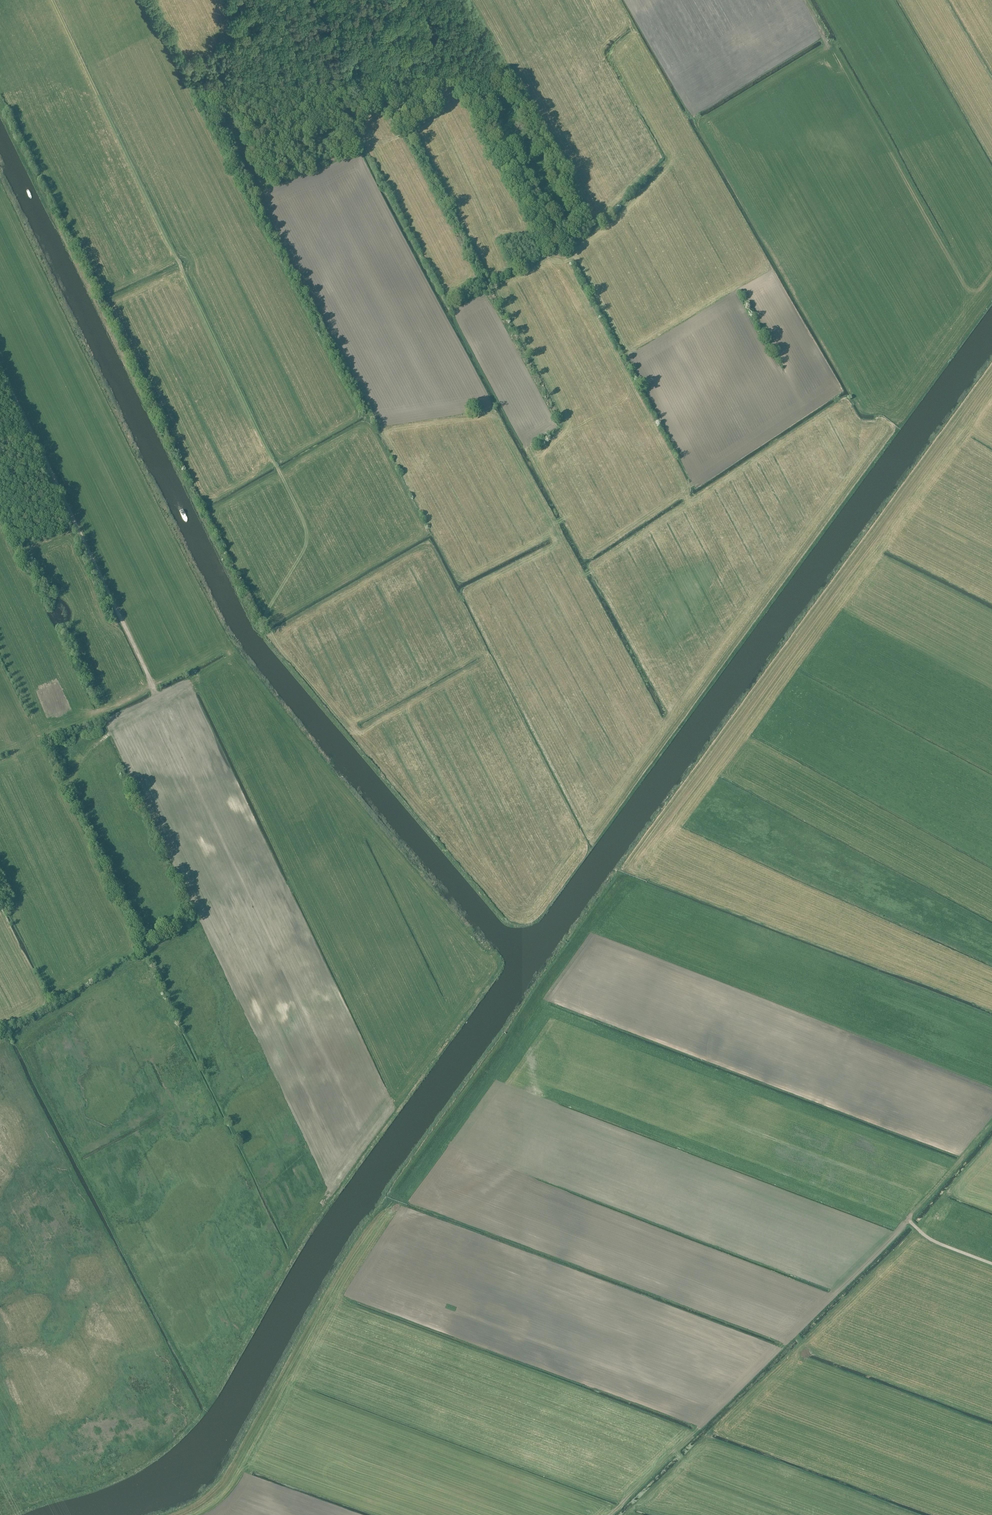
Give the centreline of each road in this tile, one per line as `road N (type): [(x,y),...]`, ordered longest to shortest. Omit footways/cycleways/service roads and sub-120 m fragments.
road 1 (track): [(275,466),(56,0)]

